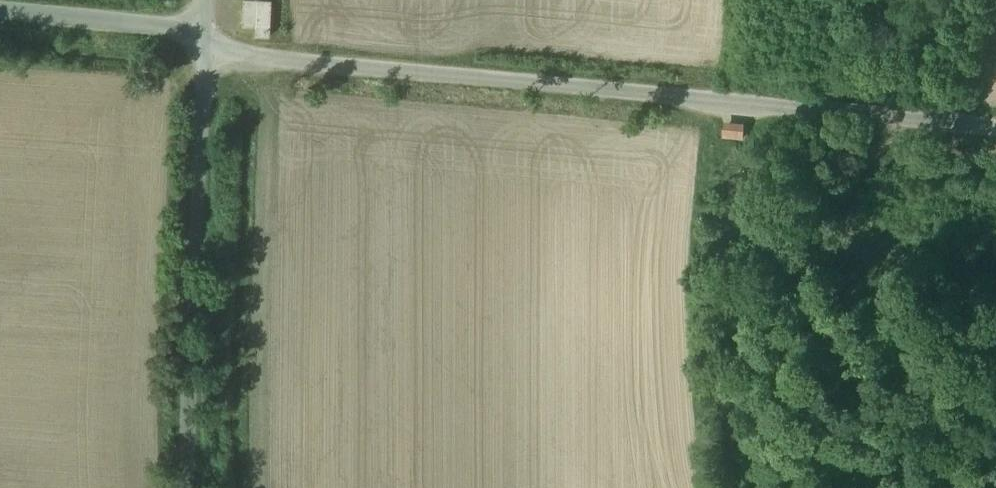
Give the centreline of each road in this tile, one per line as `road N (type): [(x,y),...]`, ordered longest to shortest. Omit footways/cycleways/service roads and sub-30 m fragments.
road 1 (residential): [(881,114),(204,53)]
road 2 (residential): [(204,53),(196,487)]
road 3 (track): [(915,117),(820,235),(799,341),(815,414),(841,460),(875,487)]
road 4 (residential): [(0,14),(205,32)]

